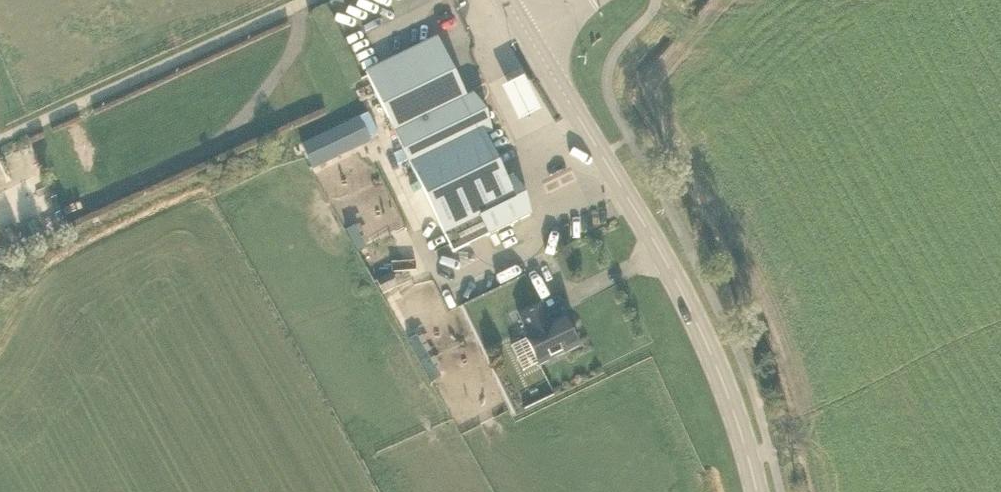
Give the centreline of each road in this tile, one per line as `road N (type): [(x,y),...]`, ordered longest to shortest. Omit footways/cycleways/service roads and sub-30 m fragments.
road 1 (secondary): [(757,491),(689,307),(530,39)]

